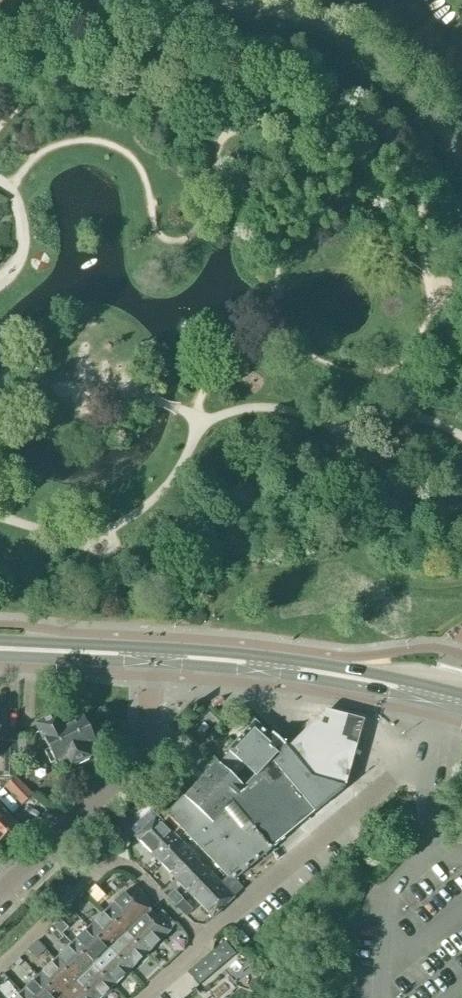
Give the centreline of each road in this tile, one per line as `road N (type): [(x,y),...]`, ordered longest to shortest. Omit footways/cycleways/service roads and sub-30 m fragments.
road 1 (residential): [(148,0),(267,11),(318,26),(380,64),(461,154)]
road 2 (residential): [(200,940),(365,802),(441,705)]
road 3 (secondary): [(445,691),(268,657),(152,647)]
road 4 (secondary): [(151,662),(267,672),(441,705)]
road 5 (unclassified): [(75,823),(146,745),(151,662)]
road 6 (residential): [(0,969),(110,862)]
road 7 (secondary): [(152,647),(0,641)]
road 8 (secondary): [(0,657),(151,662)]
road 9 (residential): [(200,940),(134,870),(110,862)]

